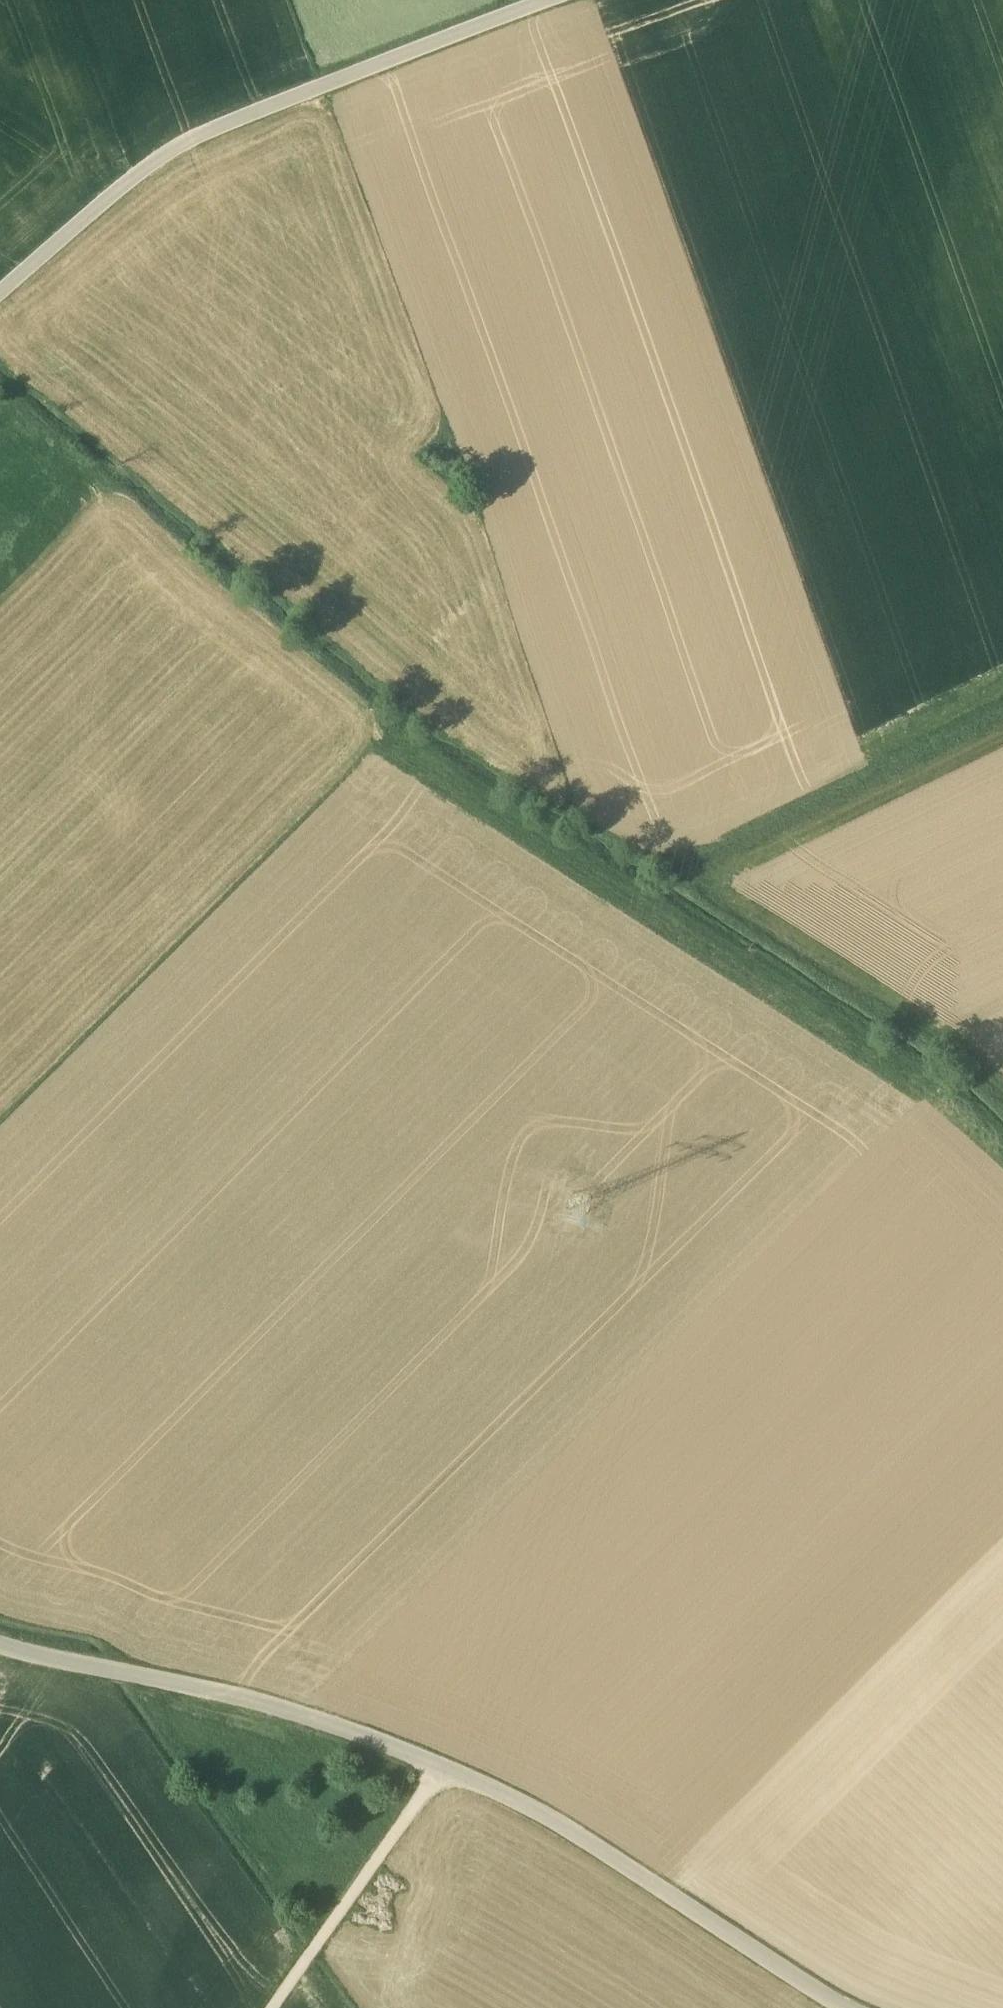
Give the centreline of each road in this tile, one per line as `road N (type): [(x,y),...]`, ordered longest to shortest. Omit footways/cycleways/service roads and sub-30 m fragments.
road 1 (unclassified): [(0,1644),(307,1716),(444,1767),(531,1810),(838,2007)]
road 2 (unclassified): [(0,295),(160,156),(231,120),(548,0)]
road 3 (track): [(444,1767),(296,1972)]

